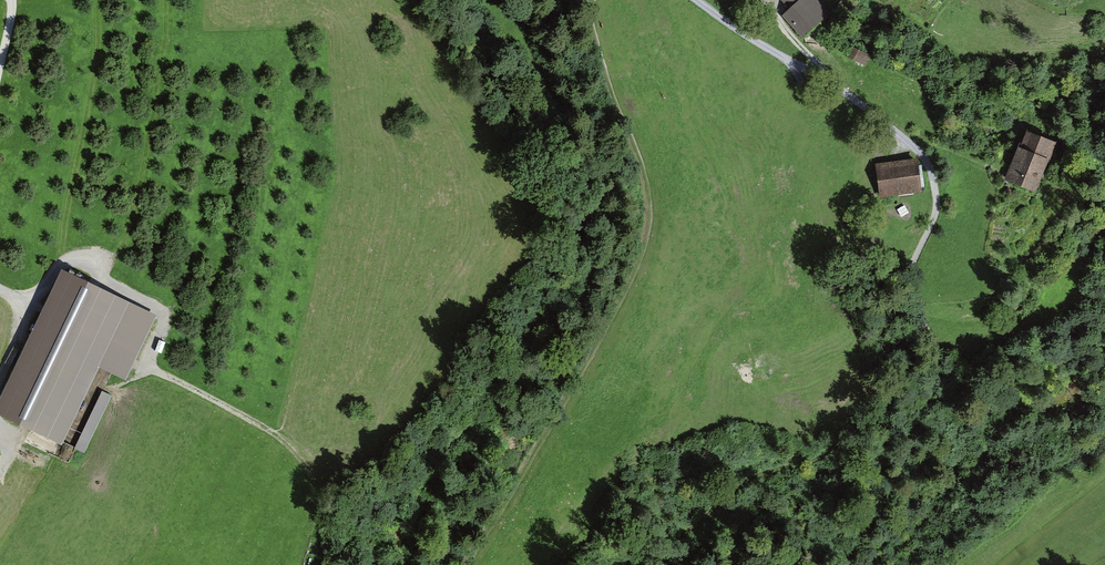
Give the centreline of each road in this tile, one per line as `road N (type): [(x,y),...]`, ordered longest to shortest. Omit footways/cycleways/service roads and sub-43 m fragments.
road 1 (track): [(696,0),(851,97),(916,148),(932,172),(935,216),(907,280),(938,358),(936,376),(902,463),(838,564)]
road 2 (track): [(470,564),(581,376),(646,235),(640,160),(588,0)]
road 3 (track): [(0,290),(33,296),(68,260),(87,260),(165,313),(146,356),(282,439)]
road 4 (track): [(765,0),(831,82),(828,95),(804,89),(788,60)]

